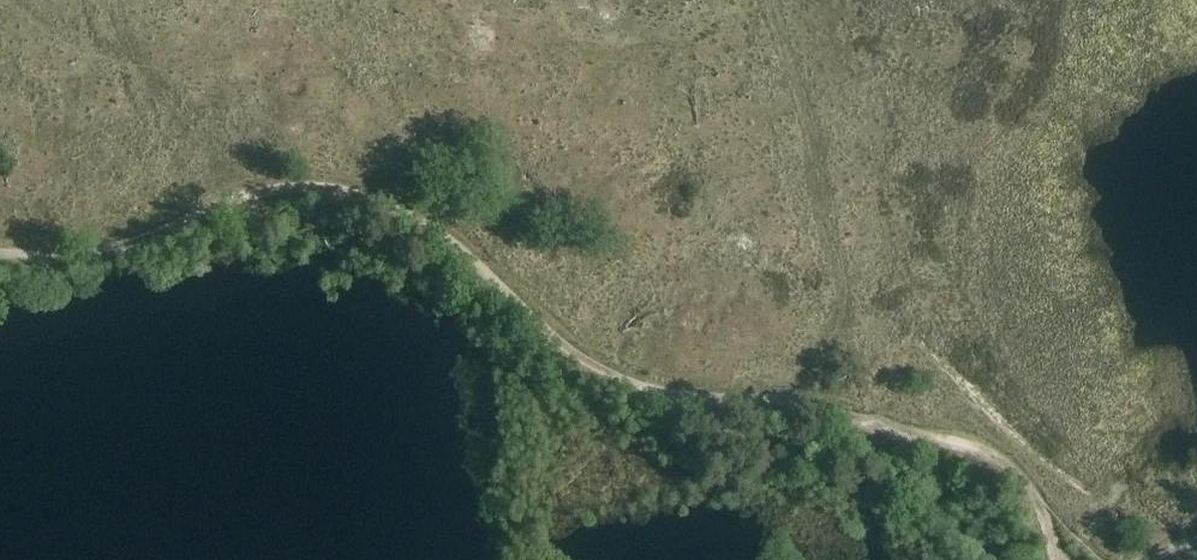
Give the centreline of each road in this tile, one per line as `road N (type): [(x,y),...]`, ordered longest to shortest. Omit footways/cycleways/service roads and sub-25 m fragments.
road 1 (track): [(0,253),(103,252),(283,189),(363,196),(433,229),(566,348),(621,380),(701,399),(794,400),(998,456),(1030,488),(1062,559)]

